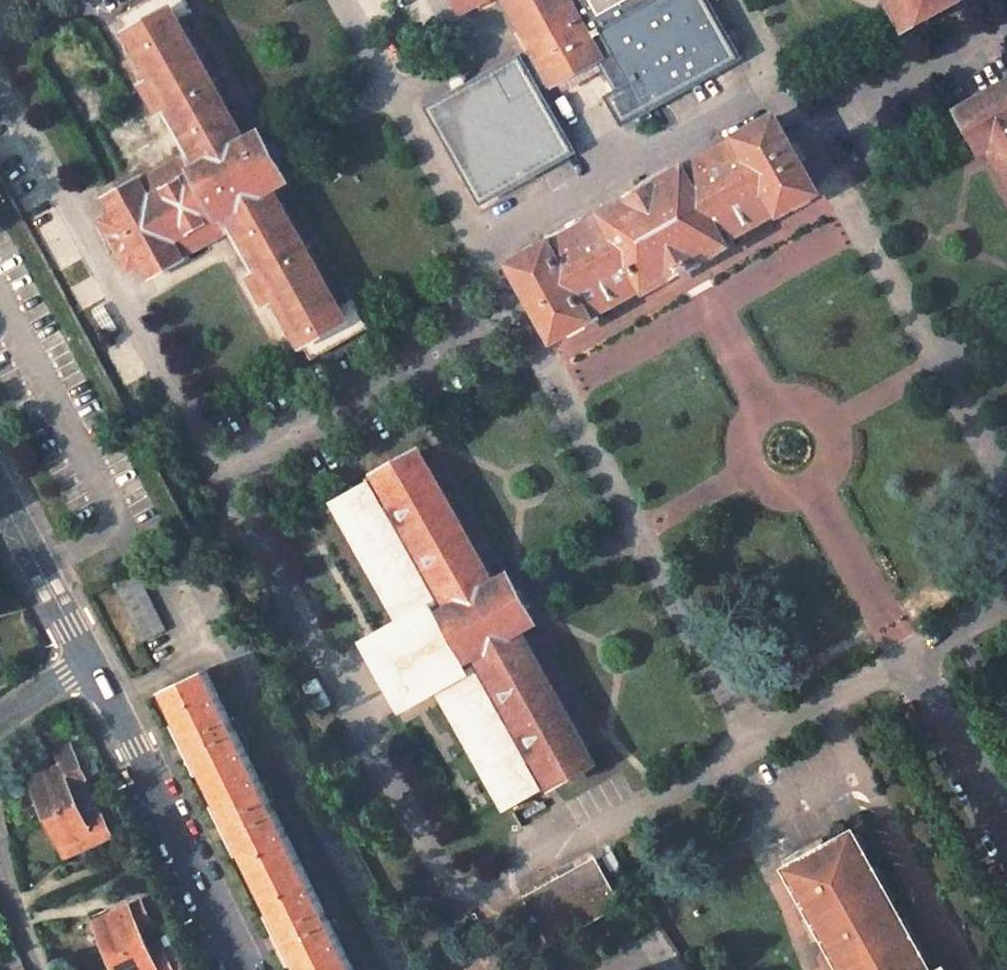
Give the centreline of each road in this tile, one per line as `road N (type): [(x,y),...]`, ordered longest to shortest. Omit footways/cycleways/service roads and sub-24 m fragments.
road 1 (unclassified): [(89,662),(247,969)]
road 2 (unclassified): [(0,497),(89,662)]

